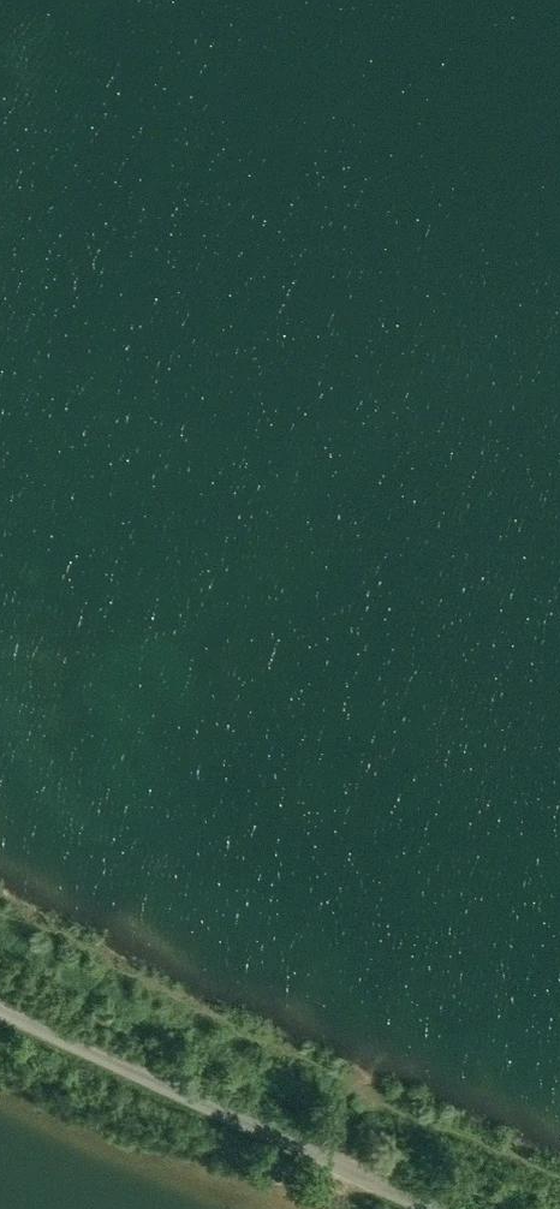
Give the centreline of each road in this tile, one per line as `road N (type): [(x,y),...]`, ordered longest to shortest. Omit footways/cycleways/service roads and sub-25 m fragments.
road 1 (residential): [(433,1208),(0,1011)]

